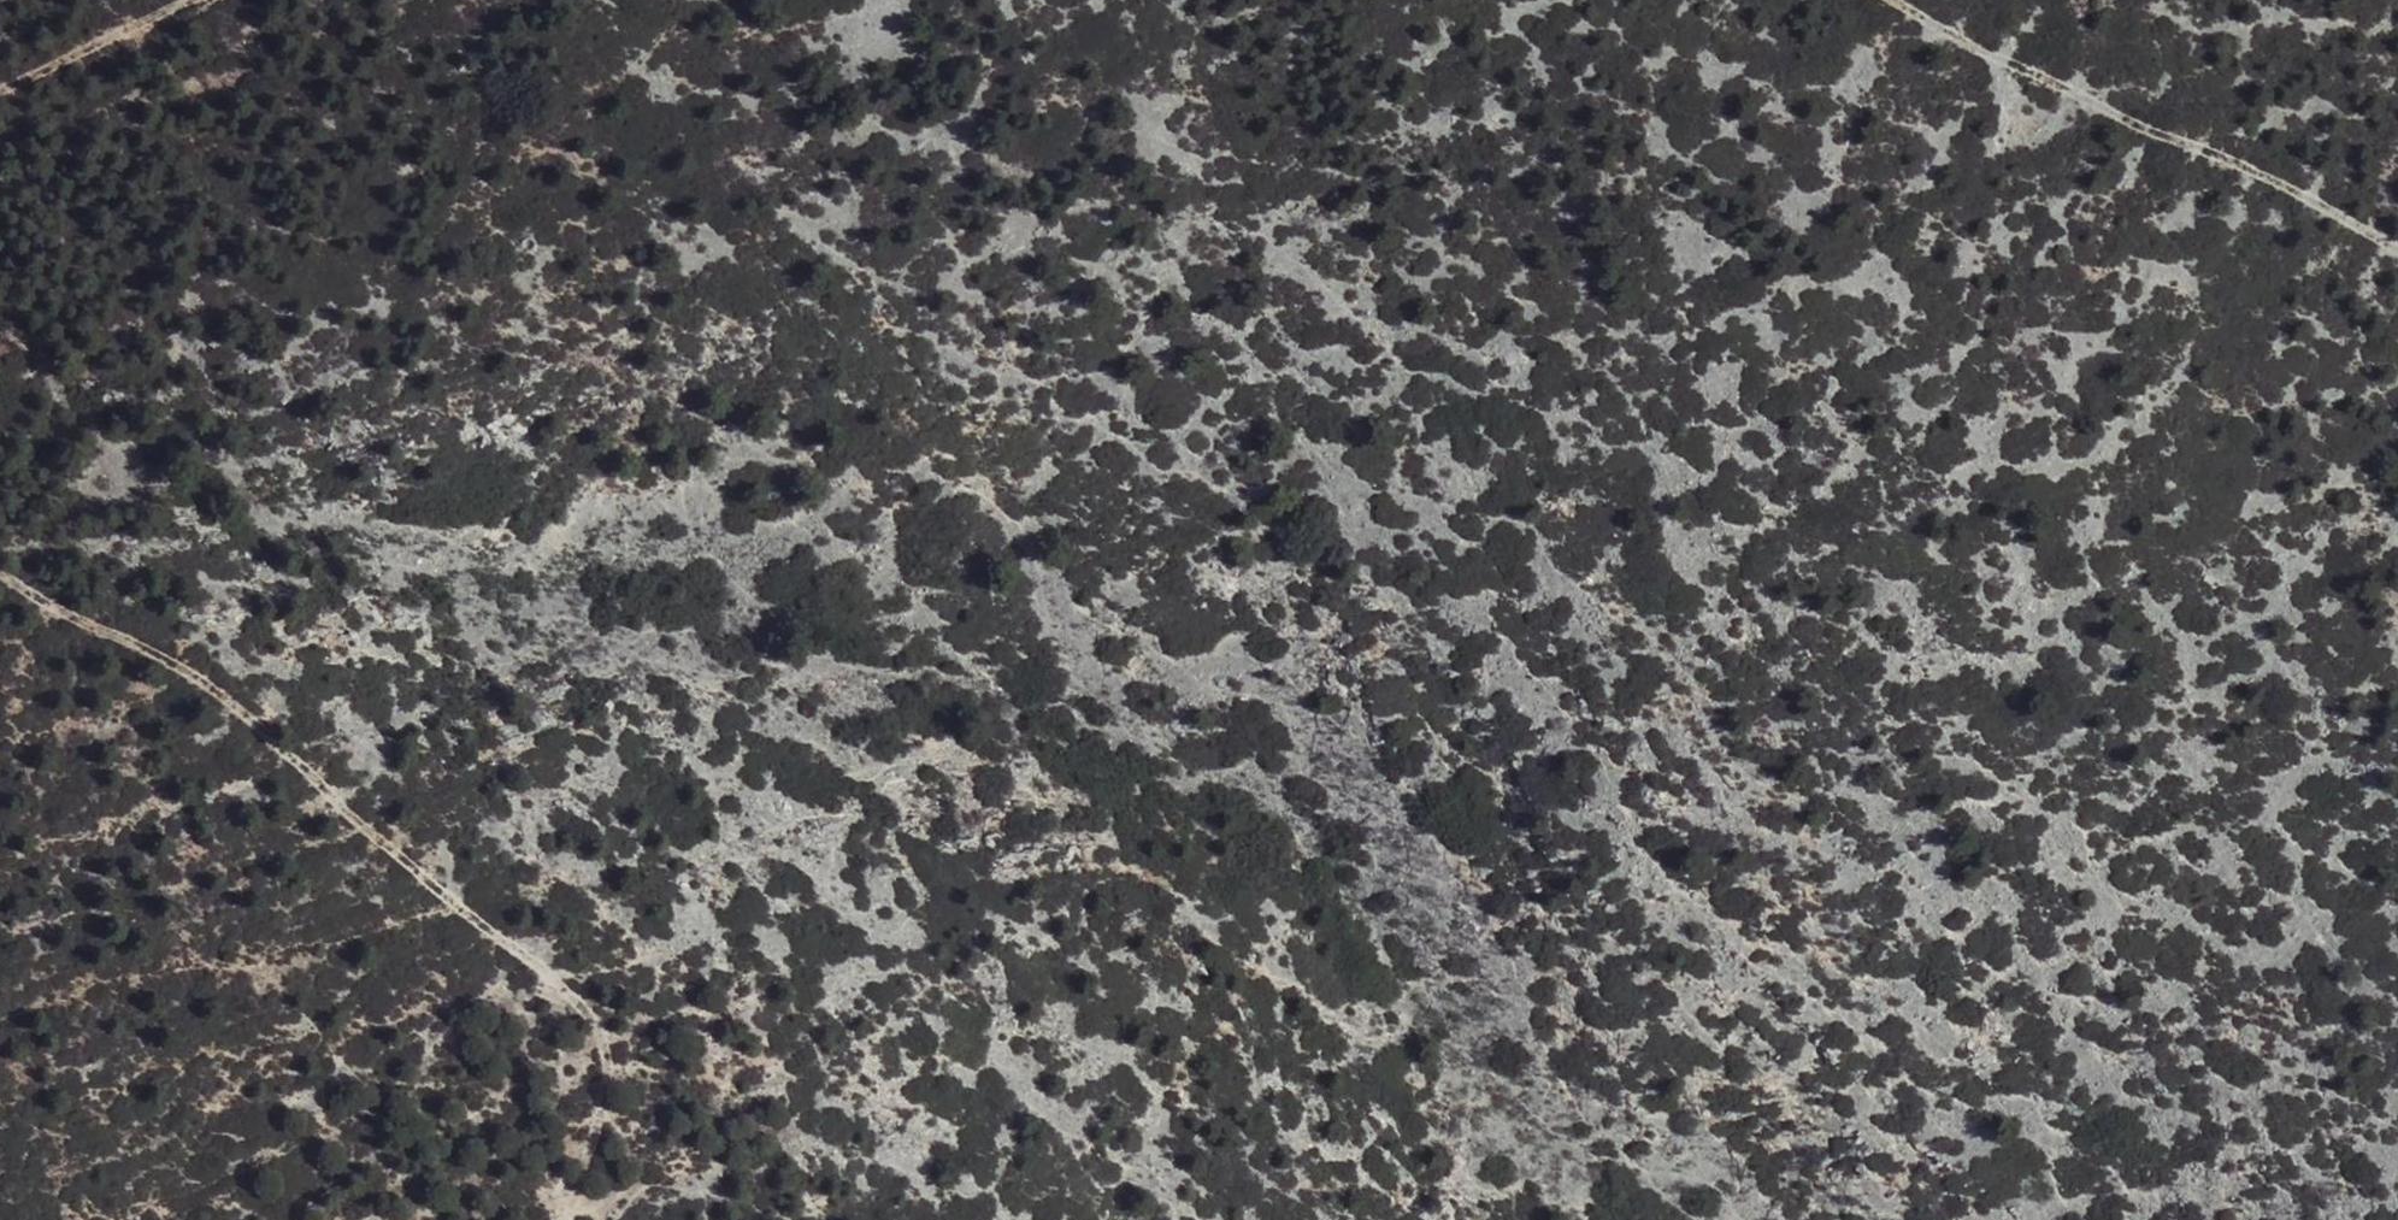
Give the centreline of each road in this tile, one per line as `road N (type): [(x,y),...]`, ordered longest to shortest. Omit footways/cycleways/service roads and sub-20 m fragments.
road 1 (track): [(567,1219),(607,1073),(605,1044),(584,1005),(202,679),(0,574)]
road 2 (track): [(1898,0),(2397,249)]
road 3 (track): [(0,90),(195,0)]

